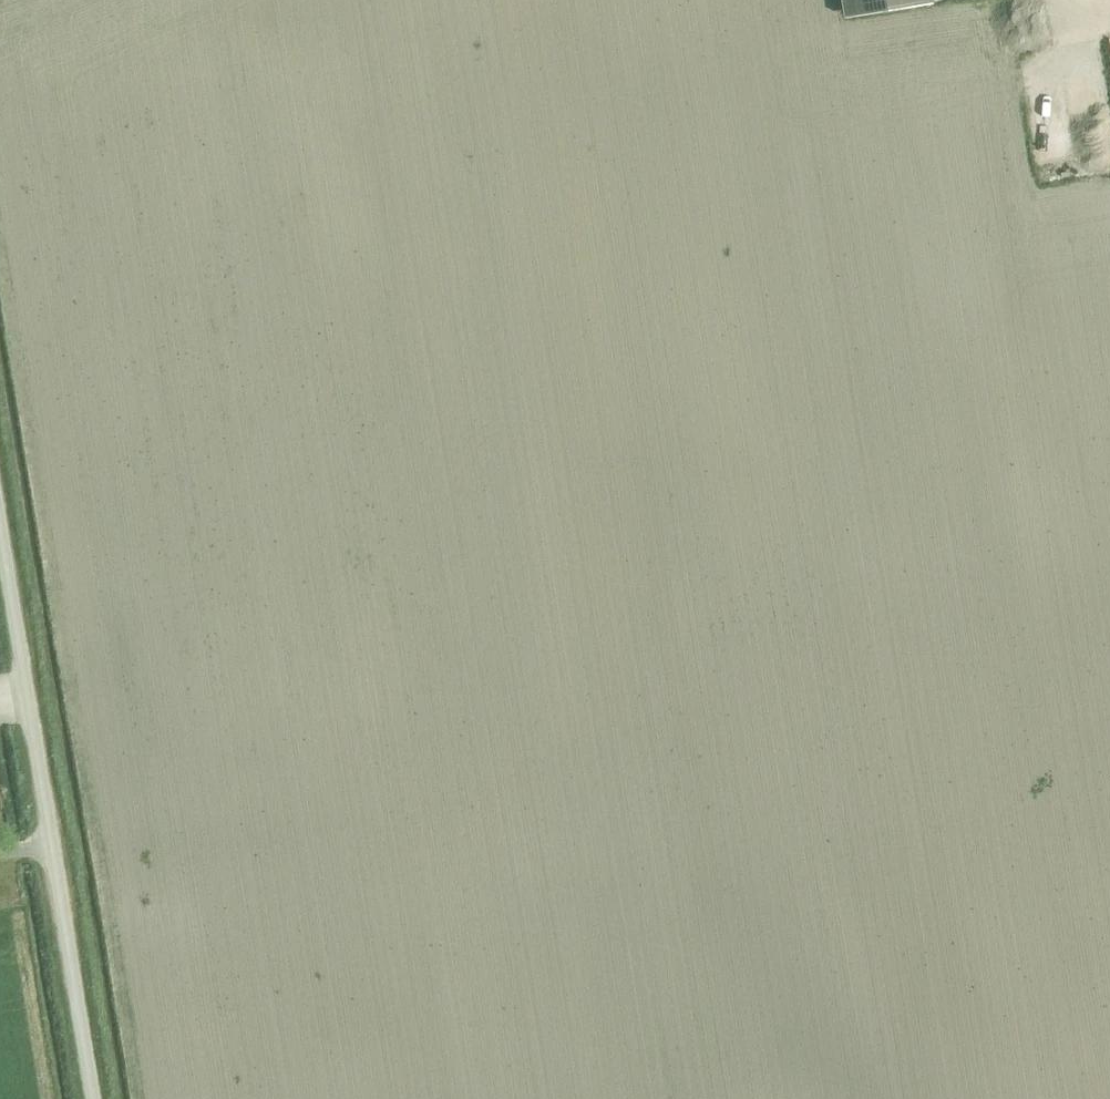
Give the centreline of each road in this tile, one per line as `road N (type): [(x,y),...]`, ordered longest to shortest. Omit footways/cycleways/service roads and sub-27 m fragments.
road 1 (unclassified): [(91,1098),(0,534)]

